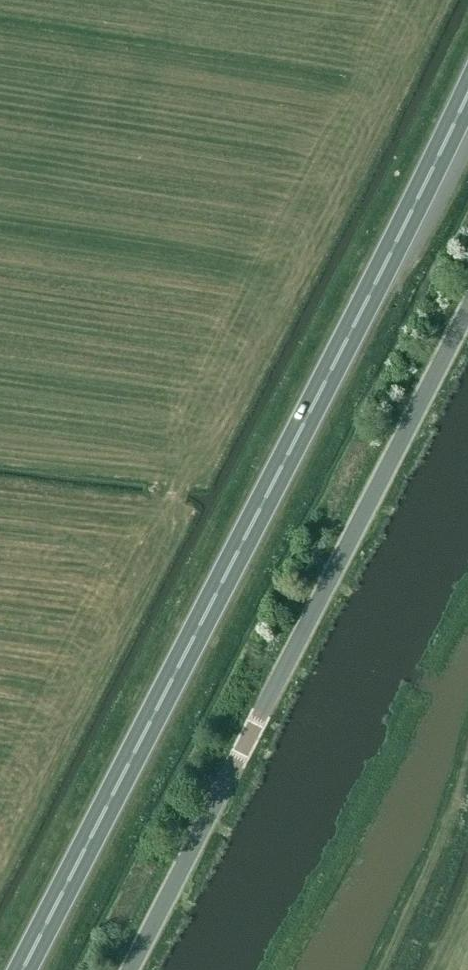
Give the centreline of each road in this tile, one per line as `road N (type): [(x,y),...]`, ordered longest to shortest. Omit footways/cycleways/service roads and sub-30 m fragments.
road 1 (trunk): [(22,969),(467,99)]
road 2 (unclassified): [(134,969),(467,323)]
road 3 (track): [(391,969),(467,761)]

